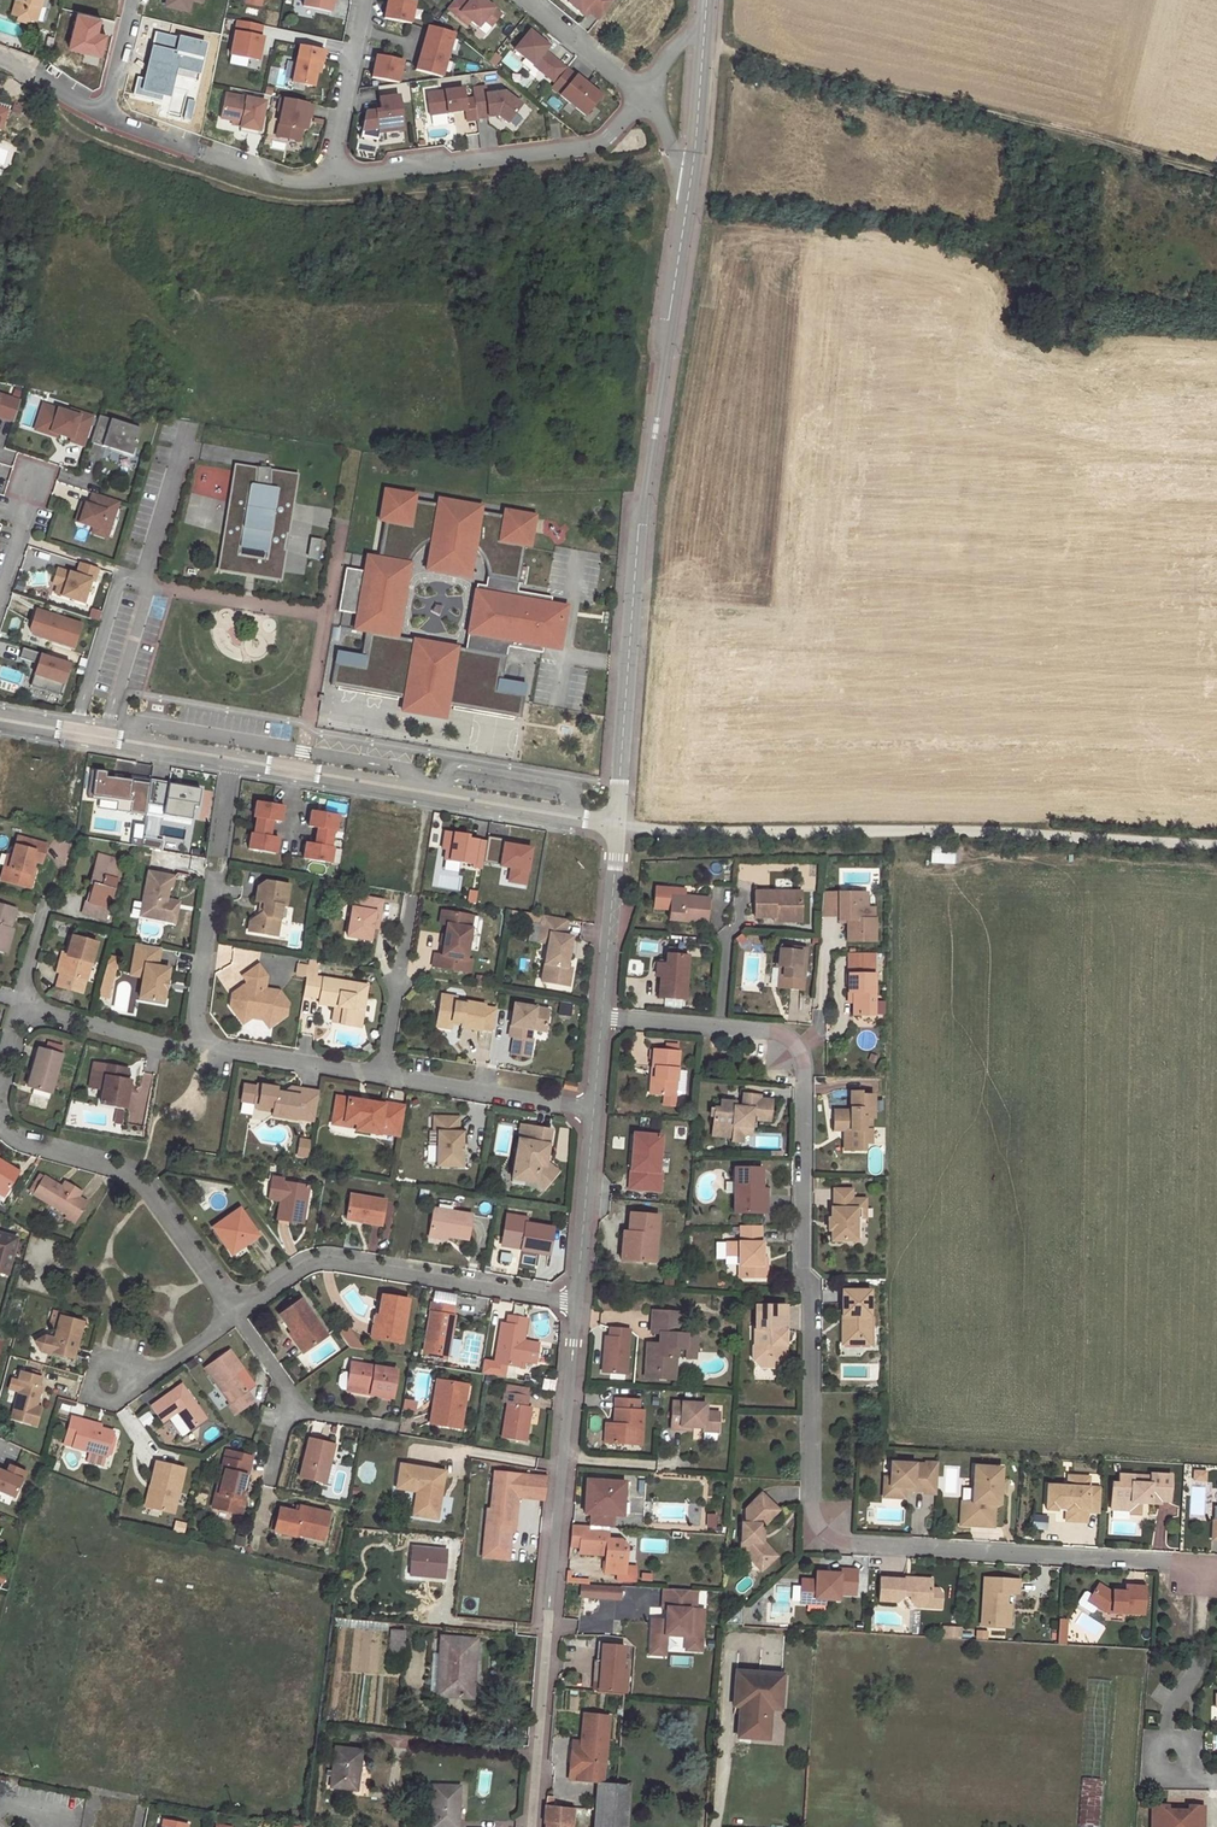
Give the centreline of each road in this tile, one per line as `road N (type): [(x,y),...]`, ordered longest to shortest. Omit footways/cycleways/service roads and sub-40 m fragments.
road 1 (residential): [(601,1018),(770,1032),(802,1056),(811,1501),(833,1539),(1172,1559),(1216,1577)]
road 2 (unclassified): [(690,178),(639,523),(617,824)]
road 3 (track): [(617,824),(1216,842)]
road 4 (track): [(1216,174),(703,40)]
road 5 (unclassified): [(531,1826),(576,1302)]
road 6 (unclassified): [(617,824),(232,759)]
road 7 (residential): [(576,1302),(332,1263),(304,1268),(236,1312)]
road 8 (residential): [(331,180),(586,147),(608,137),(644,96)]
road 9 (residential): [(236,1312),(138,1179),(13,1141),(0,1123)]
road 10 (unclassified): [(232,759),(0,719)]
road 11 (residential): [(110,117),(287,182),(331,180)]
road 12 (residential): [(593,1110),(382,1076)]
road 13 (unclassified): [(601,1018),(617,824)]
road 14 (unclassified): [(576,1302),(593,1110)]
road 15 (residential): [(203,1046),(175,1049),(19,1004)]
road 16 (residential): [(382,1076),(412,895)]
road 17 (residential): [(331,180),(364,0)]
road 18 (residential): [(382,1076),(203,1046)]
road 19 (residential): [(203,1046),(197,1012),(214,876)]
road 20 (residential): [(236,1312),(143,1381),(105,1384)]
road 21 (residential): [(528,0),(644,96)]
road 22 (unclassified): [(703,40),(690,178)]
road 23 (residential): [(0,592),(38,473)]
road 24 (residential): [(137,0),(110,117)]

